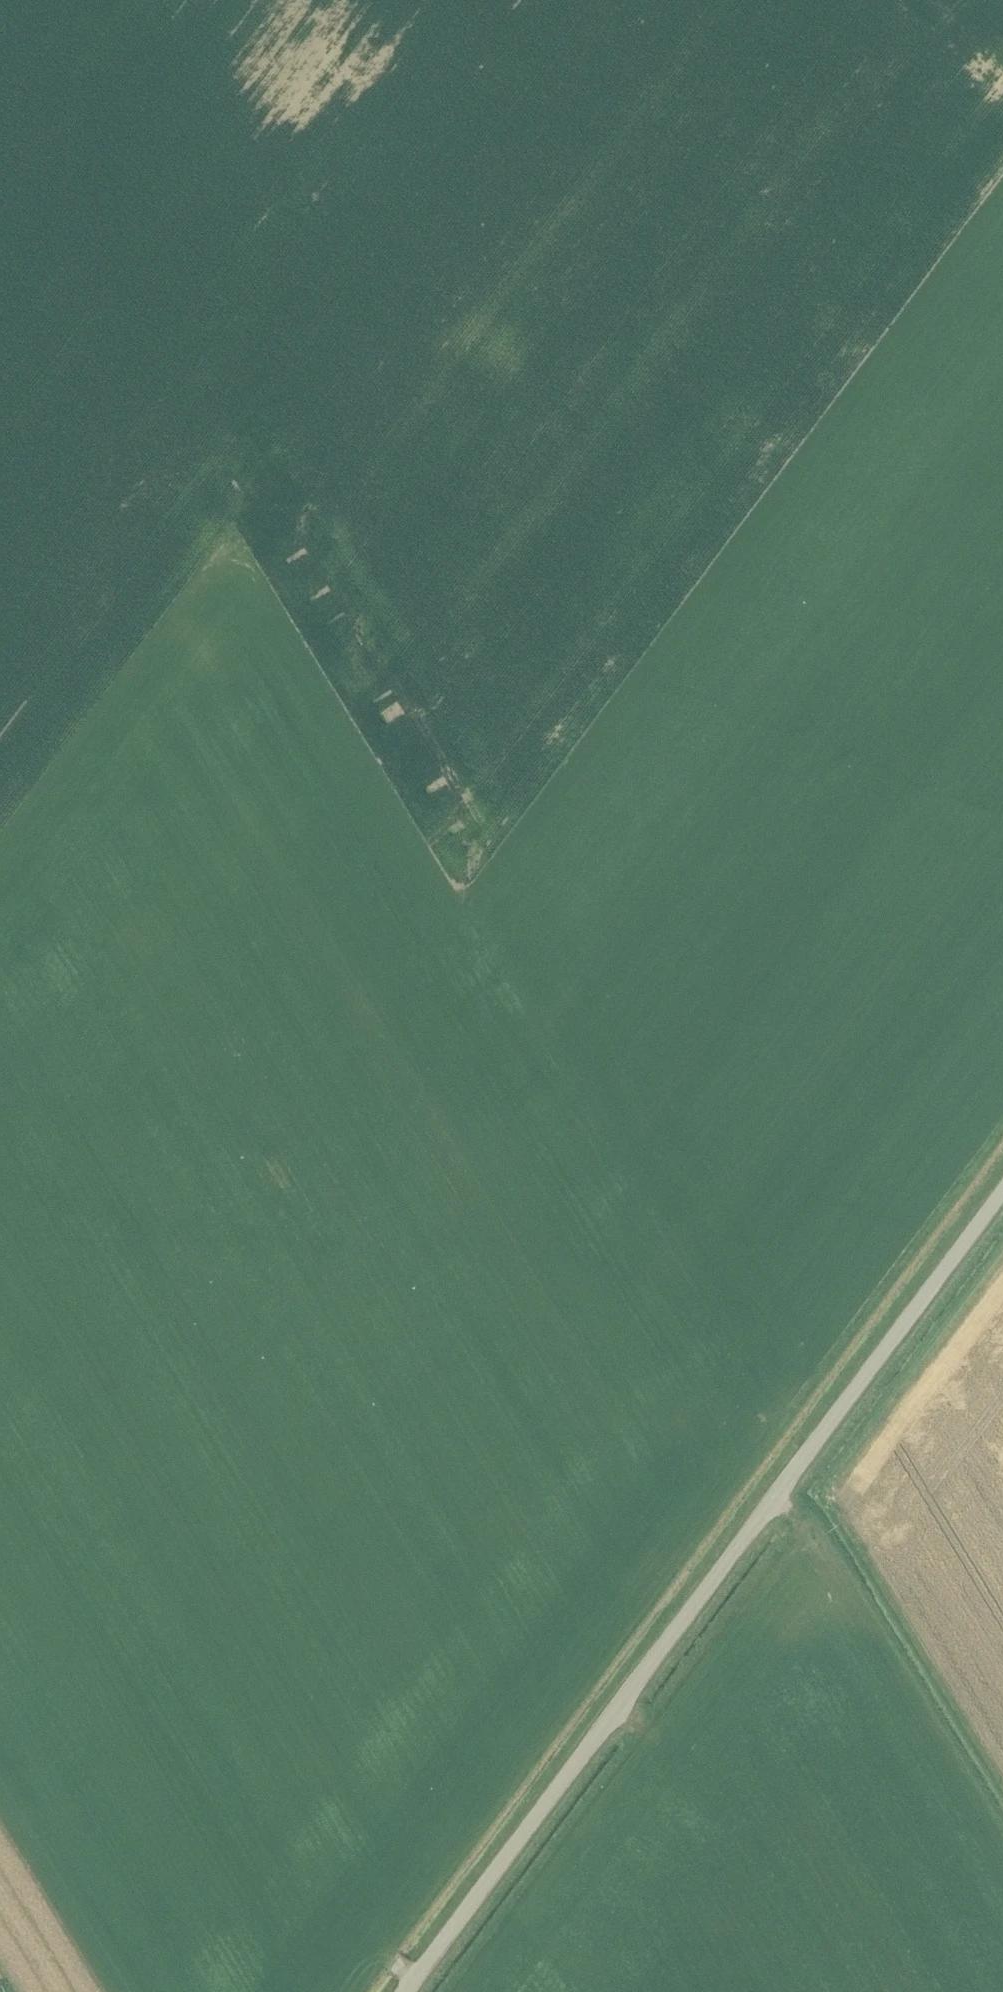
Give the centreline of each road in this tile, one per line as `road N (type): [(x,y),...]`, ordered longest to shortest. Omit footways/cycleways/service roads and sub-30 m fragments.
road 1 (unclassified): [(410,1991),(1002,1187)]

